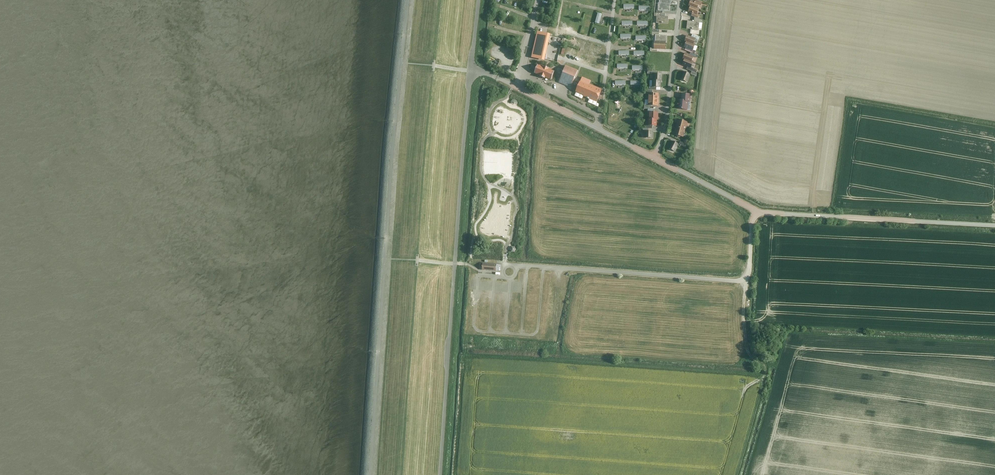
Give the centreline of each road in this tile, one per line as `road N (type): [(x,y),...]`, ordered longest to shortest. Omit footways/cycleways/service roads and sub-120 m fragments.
road 1 (track): [(410,0),(370,474)]
road 2 (track): [(440,474),(472,69)]
road 3 (unclassified): [(756,212),(750,271),(741,281),(513,266)]
road 4 (unclassified): [(994,225),(756,212)]
road 5 (unclassified): [(656,157),(472,69)]
road 6 (unclassified): [(680,0),(656,157)]

